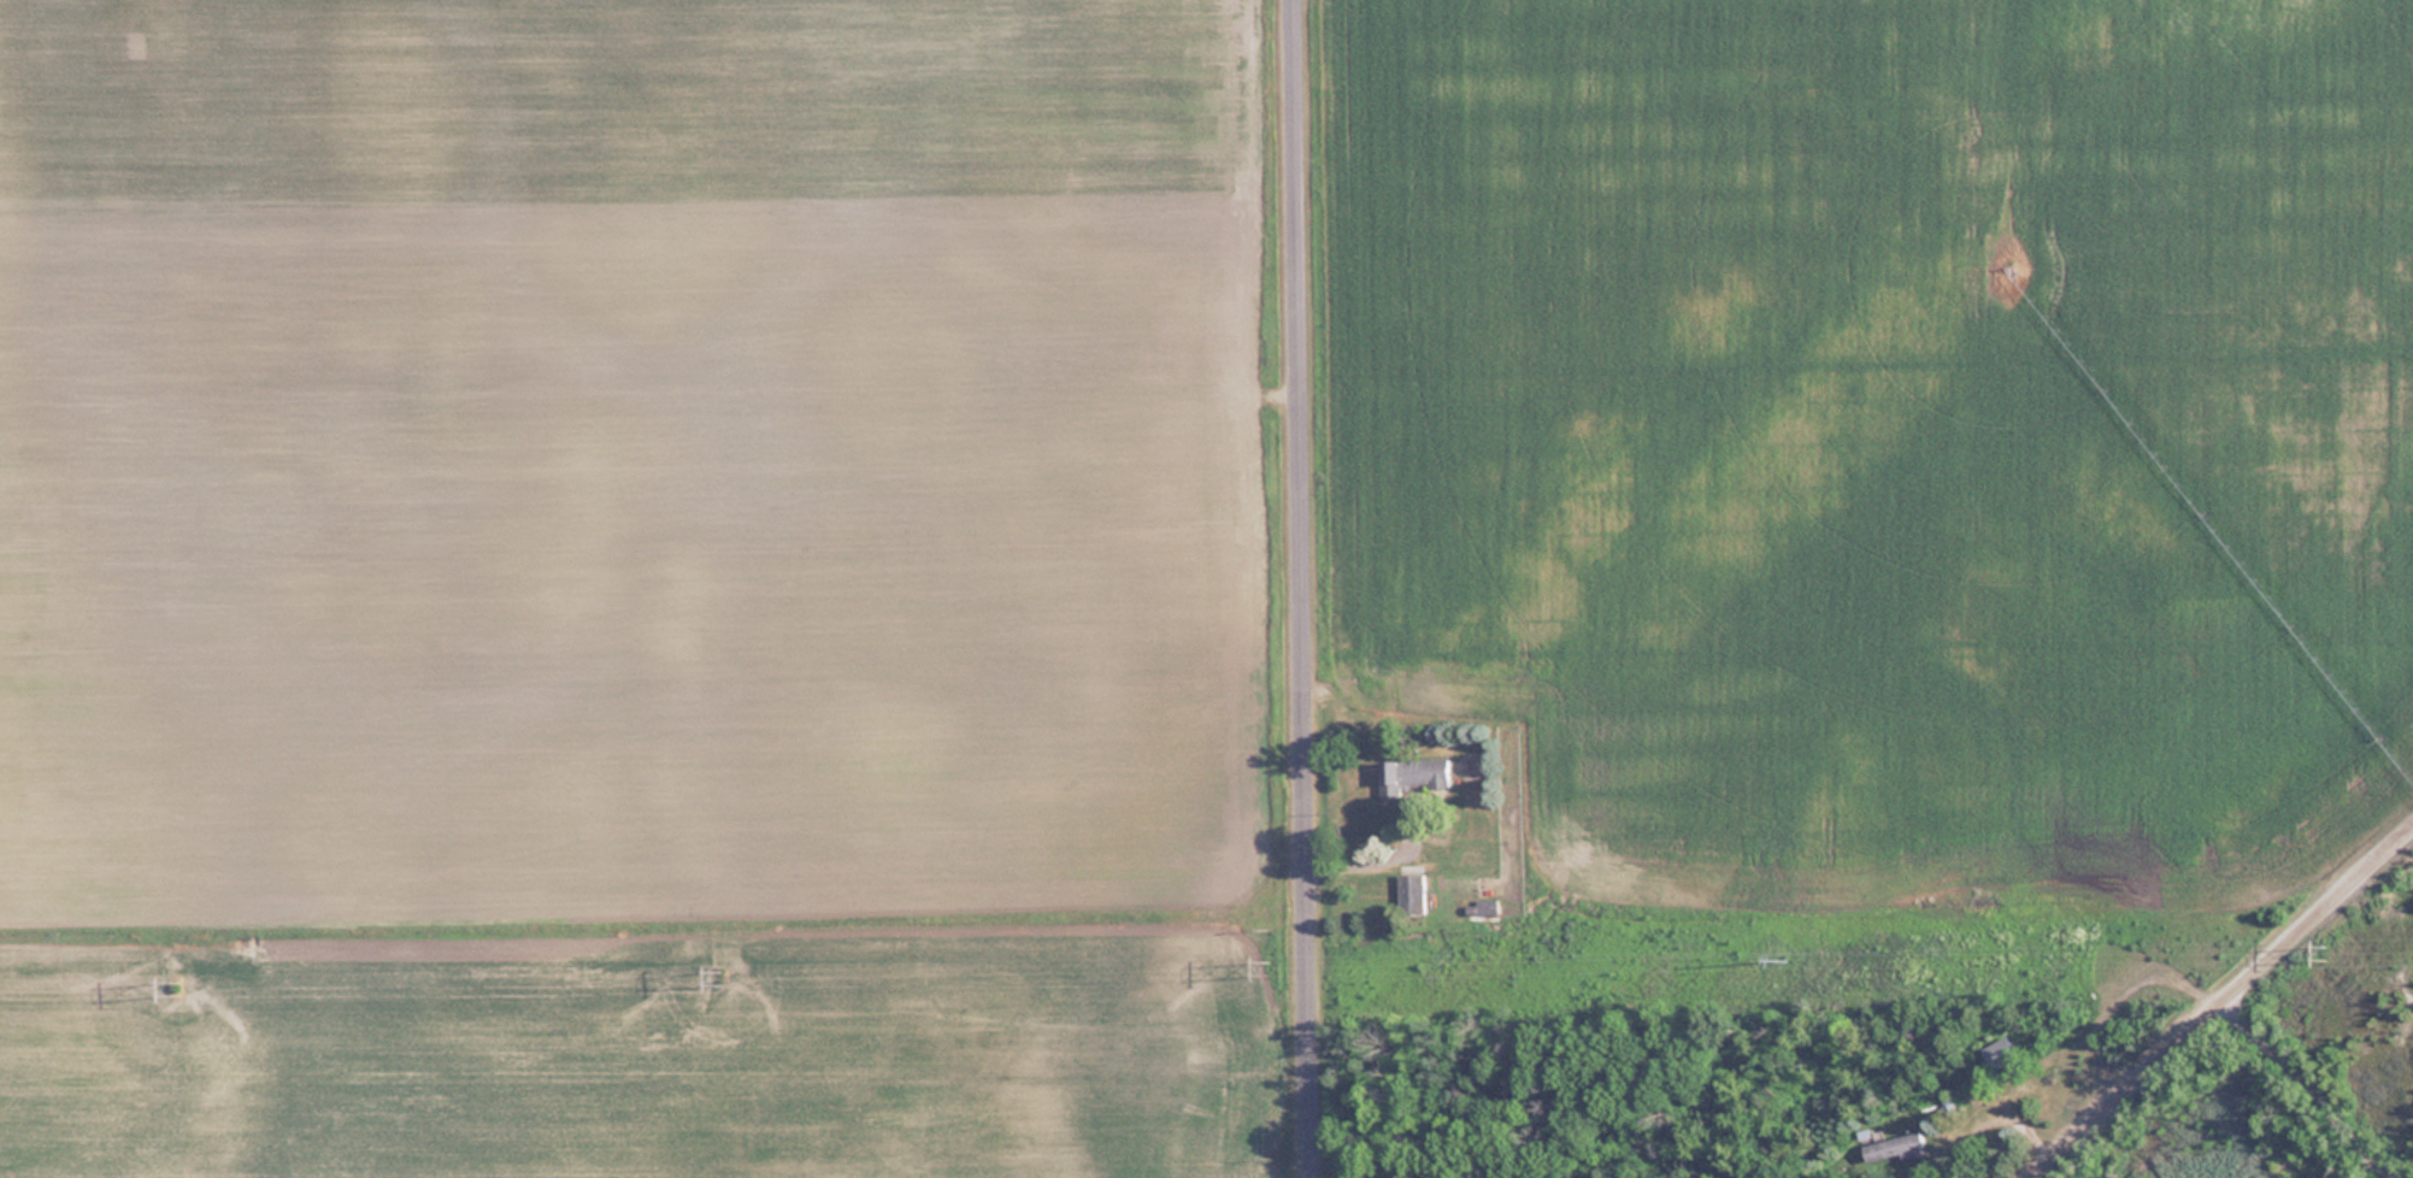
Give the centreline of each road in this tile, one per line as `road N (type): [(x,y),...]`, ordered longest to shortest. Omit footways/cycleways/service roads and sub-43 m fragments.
road 1 (residential): [(1308,1177),(1297,0)]
road 2 (residential): [(2033,1177),(2412,832)]

